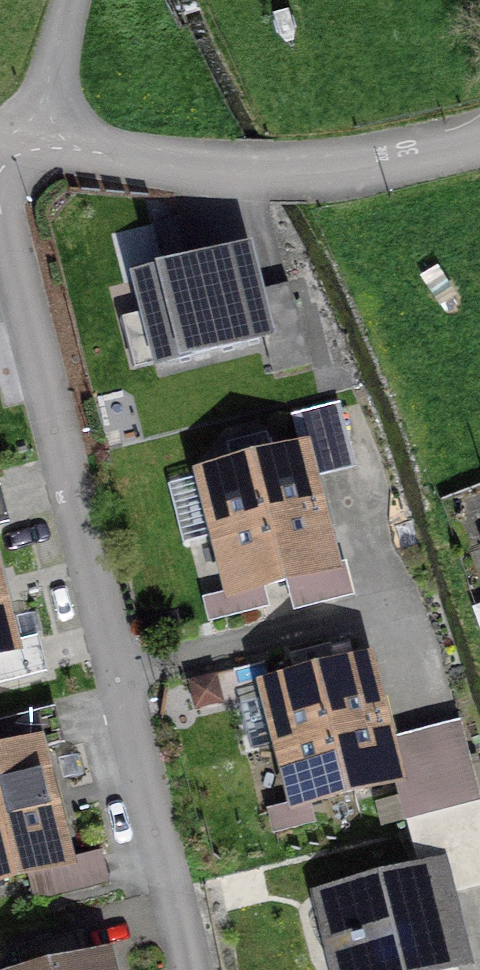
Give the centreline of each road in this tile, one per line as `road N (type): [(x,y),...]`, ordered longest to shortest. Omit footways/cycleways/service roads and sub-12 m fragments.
road 1 (residential): [(181,969),(0,188)]
road 2 (residential): [(479,140),(367,165),(289,172),(0,143)]

